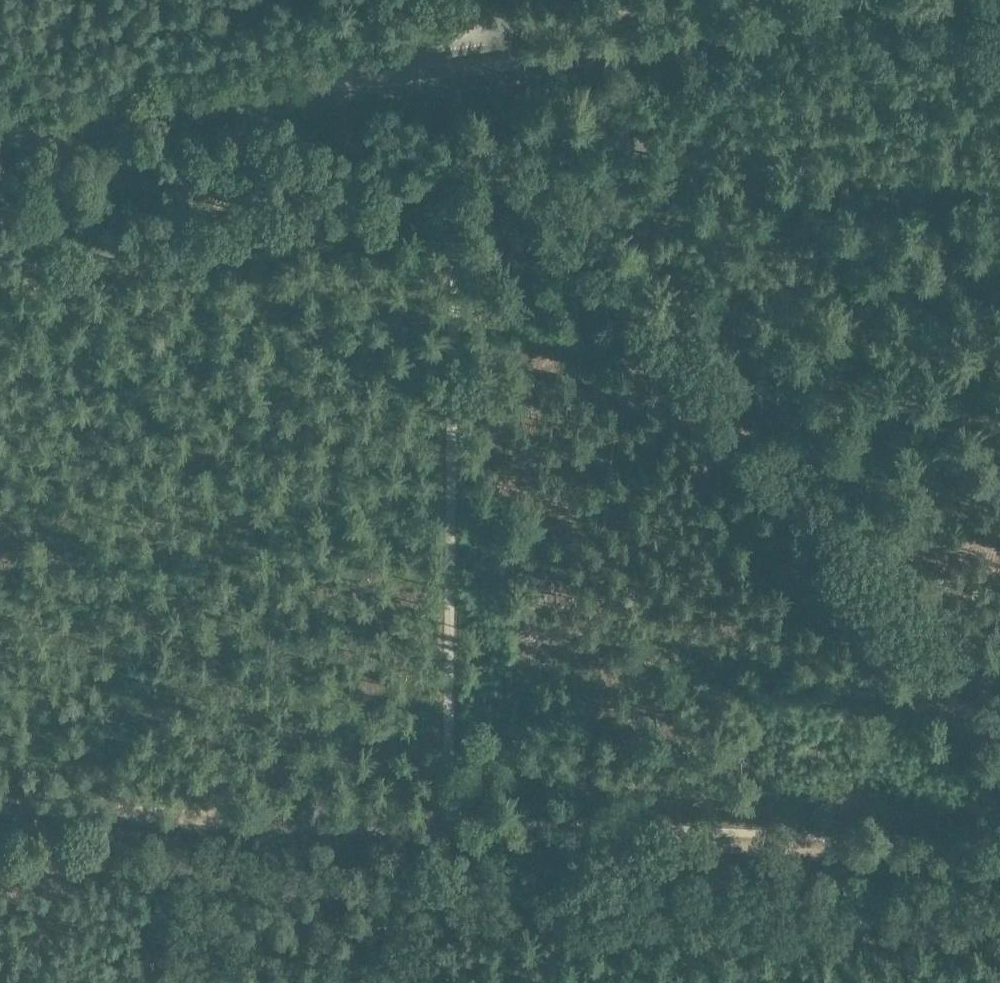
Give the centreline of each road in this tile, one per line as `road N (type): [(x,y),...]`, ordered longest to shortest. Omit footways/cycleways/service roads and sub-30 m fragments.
road 1 (track): [(502,106),(801,483),(999,705)]
road 2 (track): [(440,817),(449,105),(458,95)]
road 3 (track): [(999,857),(442,830)]
road 4 (track): [(442,830),(0,807)]
road 5 (primary): [(483,51),(187,98),(178,108)]
road 6 (primary): [(178,108),(189,114),(481,80)]
road 7 (primary): [(481,80),(726,42),(746,29)]
road 8 (primary): [(746,29),(725,22),(483,51)]
road 9 (primary): [(746,29),(955,0)]
road 10 (primary): [(0,132),(178,108)]
road 11 (track): [(416,982),(442,830)]

